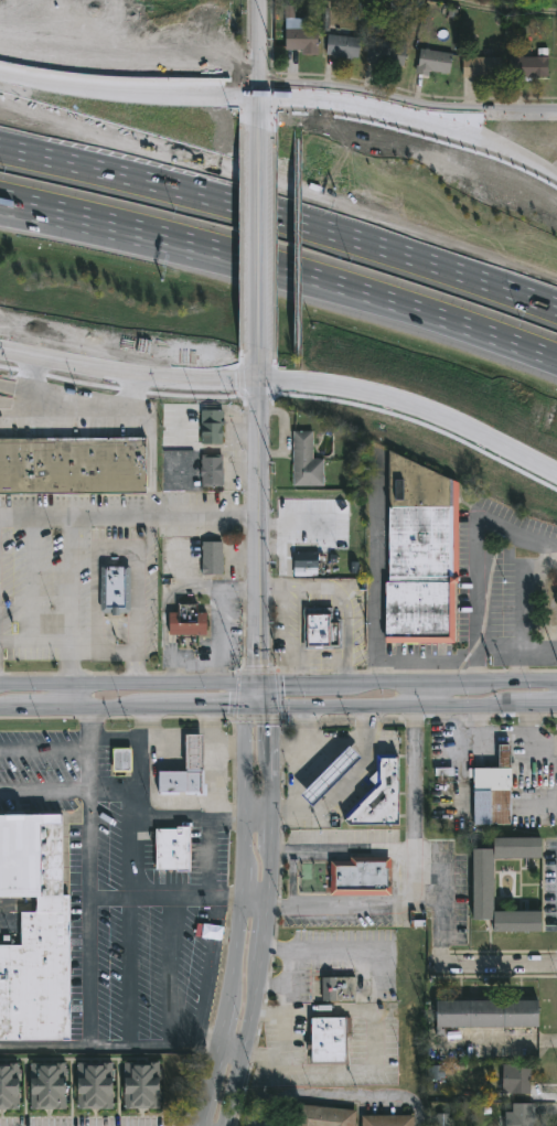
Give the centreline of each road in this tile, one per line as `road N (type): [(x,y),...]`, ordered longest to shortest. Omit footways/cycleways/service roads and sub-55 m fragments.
road 1 (motorway): [(556,300),(368,213),(0,100)]
road 2 (motorway): [(556,308),(244,206),(0,147)]
road 3 (secondary): [(0,353),(135,379),(381,396),(556,475)]
road 4 (secondary): [(0,712),(556,709)]
road 5 (secondary): [(556,687),(0,690)]
road 6 (tertiary): [(256,688),(244,712),(243,889),(232,986),(197,1125)]
road 7 (tertiary): [(225,1125),(255,991),(271,845),(267,712),(256,688)]
road 8 (motorway): [(211,249),(556,360)]
road 9 (tertiary): [(256,688),(258,351)]
road 10 (secondary): [(257,97),(94,95),(0,79)]
road 11 (tertiary): [(258,351),(258,129)]
road 12 (motorway): [(0,197),(211,249)]
road 13 (motorway): [(0,217),(211,249)]
road 14 (secondary): [(430,119),(257,97)]
road 15 (secondary): [(556,178),(430,119)]
road 16 (tertiary): [(258,129),(258,0)]
road 17 (residential): [(556,119),(430,119)]
road 18 (residential): [(432,965),(556,965)]

